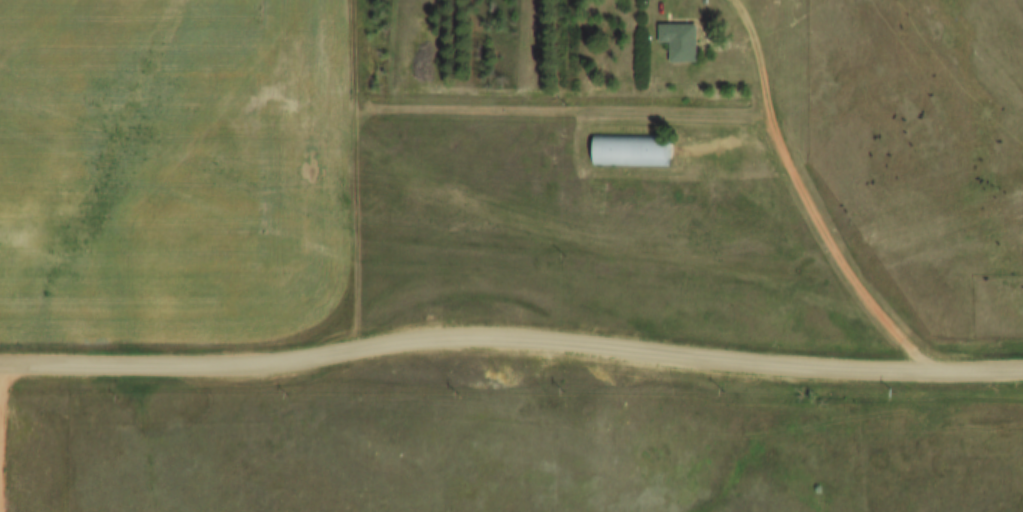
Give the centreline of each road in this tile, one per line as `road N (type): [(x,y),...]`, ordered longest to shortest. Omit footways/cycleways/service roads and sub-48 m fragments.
road 1 (residential): [(0,366),(253,364),(462,334),(735,364),(1022,366)]
road 2 (track): [(359,109),(775,115)]
road 3 (track): [(357,0),(361,292),(355,315),(321,353)]

